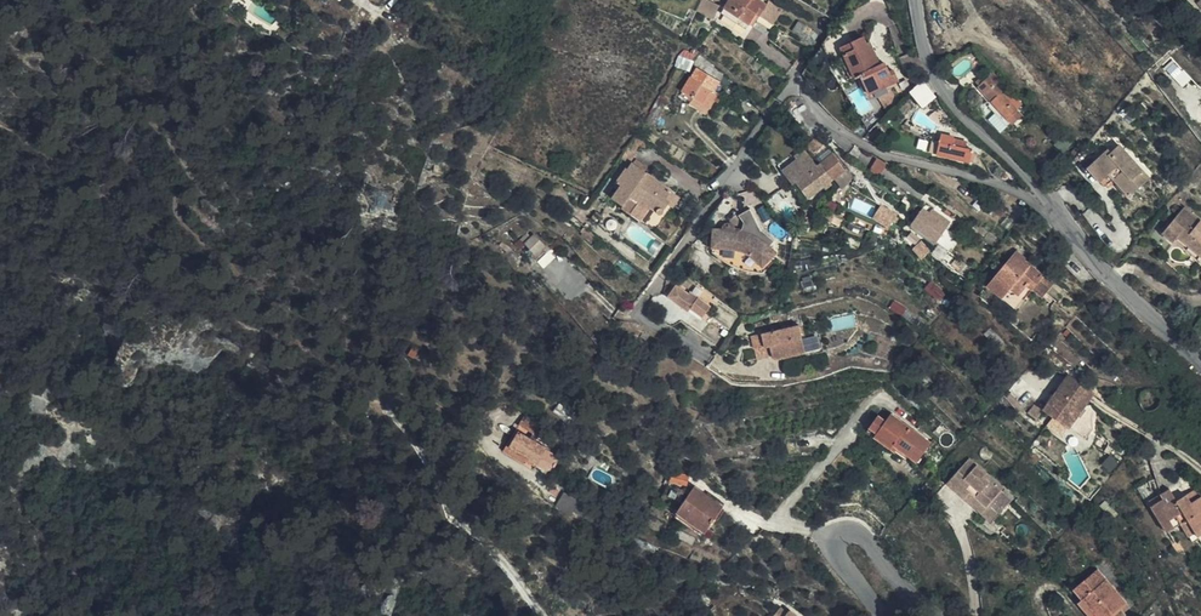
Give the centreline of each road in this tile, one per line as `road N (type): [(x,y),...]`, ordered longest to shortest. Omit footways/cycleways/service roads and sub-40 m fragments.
road 1 (tertiary): [(1200,365),(955,105),(934,71),(918,0)]
road 2 (track): [(555,615),(485,530),(451,505),(393,395),(360,356)]
road 3 (residential): [(930,615),(859,532),(842,531),(834,553),(885,615)]

